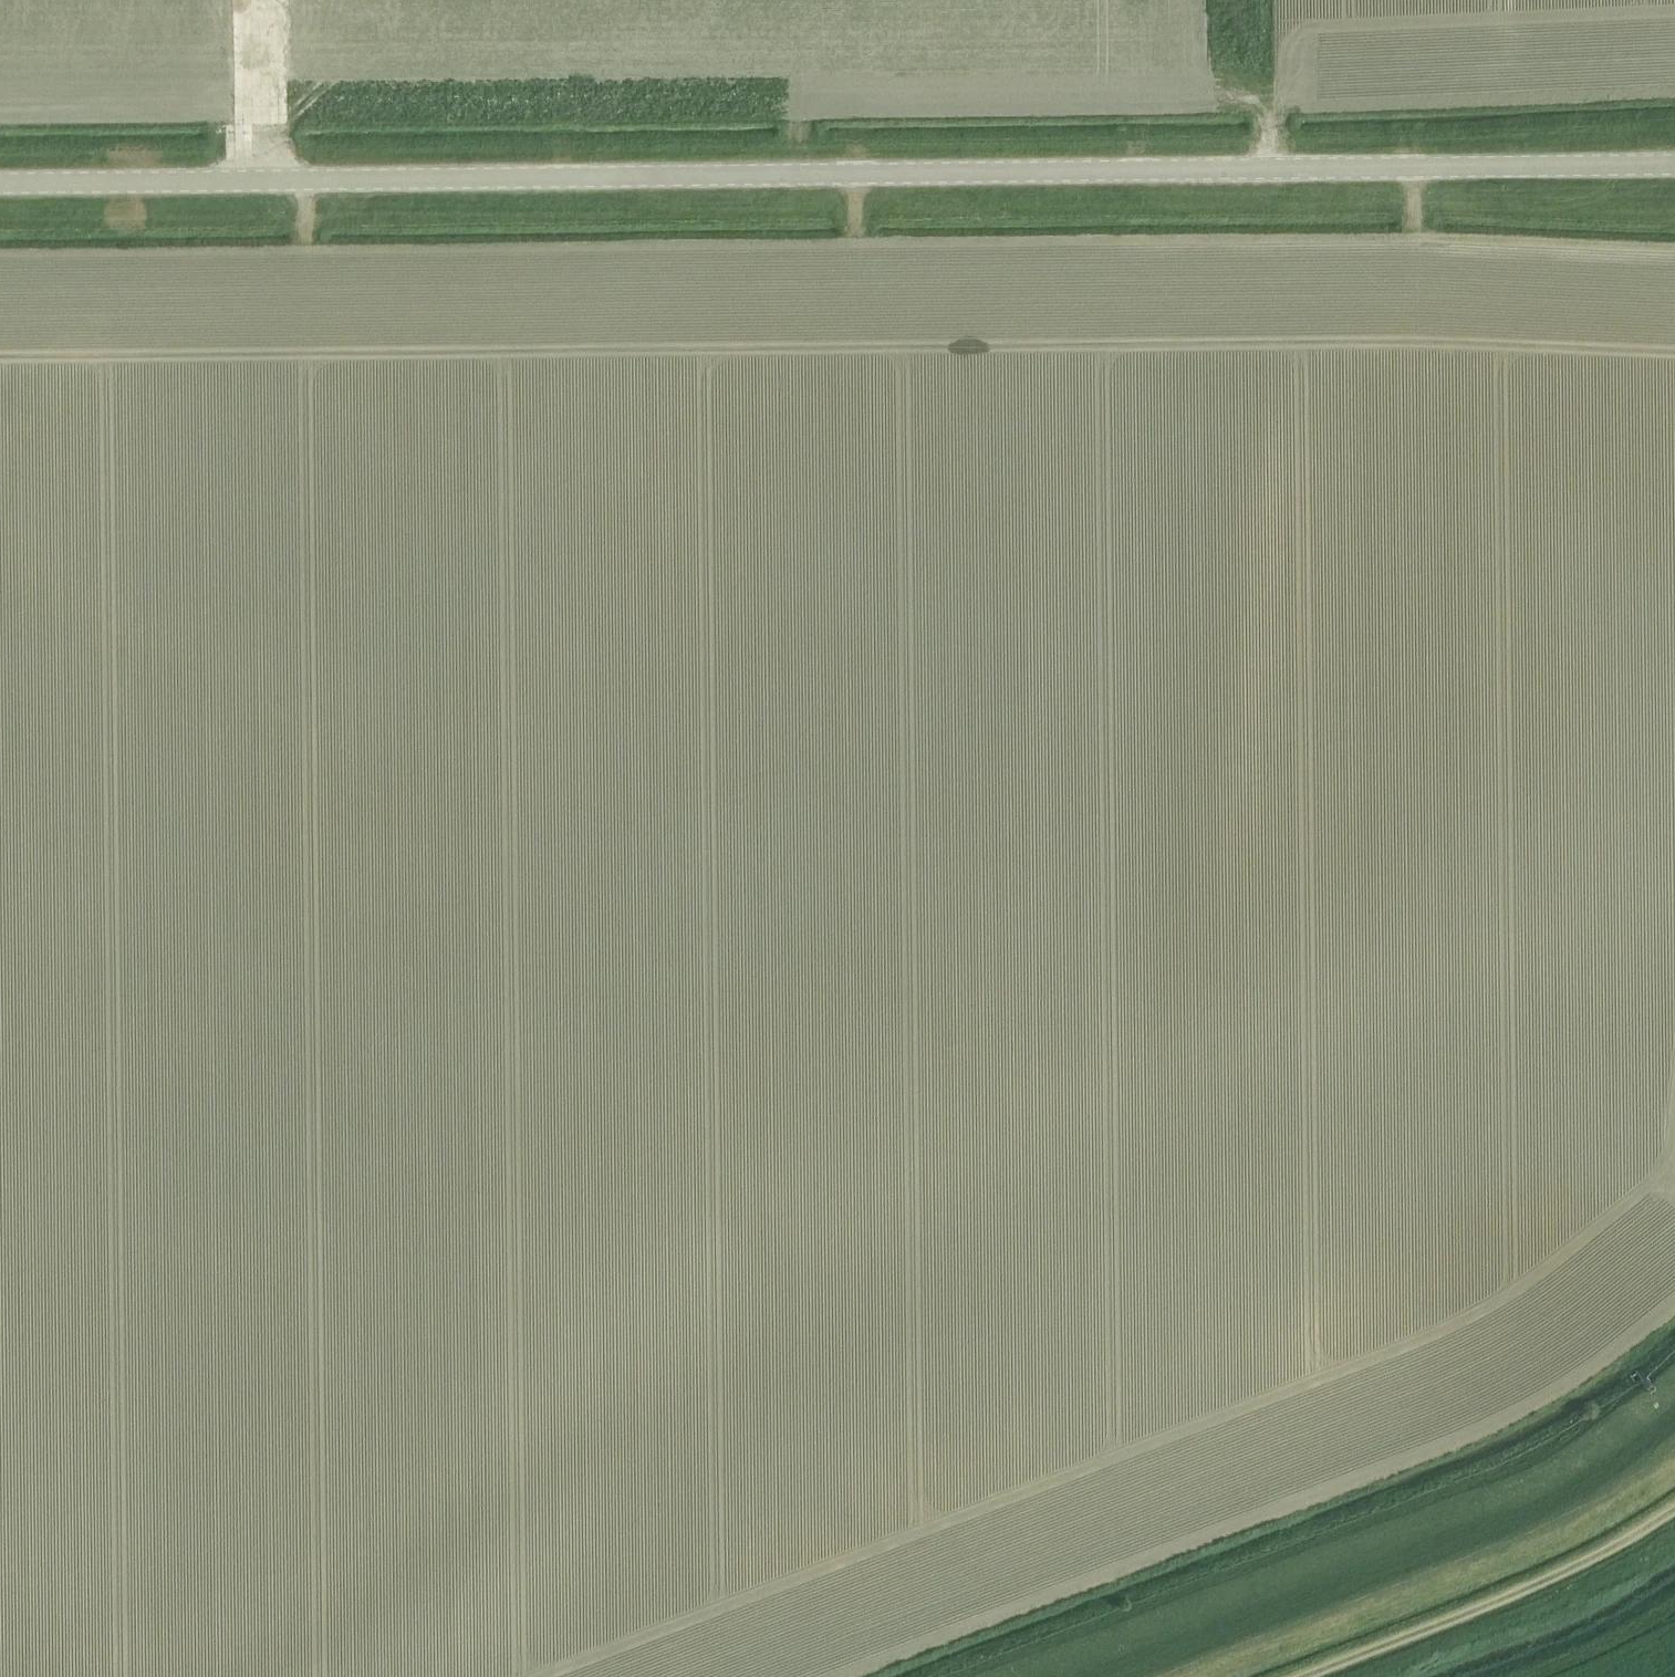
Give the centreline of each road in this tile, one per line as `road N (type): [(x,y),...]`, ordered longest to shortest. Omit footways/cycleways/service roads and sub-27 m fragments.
road 1 (unclassified): [(1674,165),(0,183)]
road 2 (track): [(1302,1676),(1538,1589),(1674,1511)]

